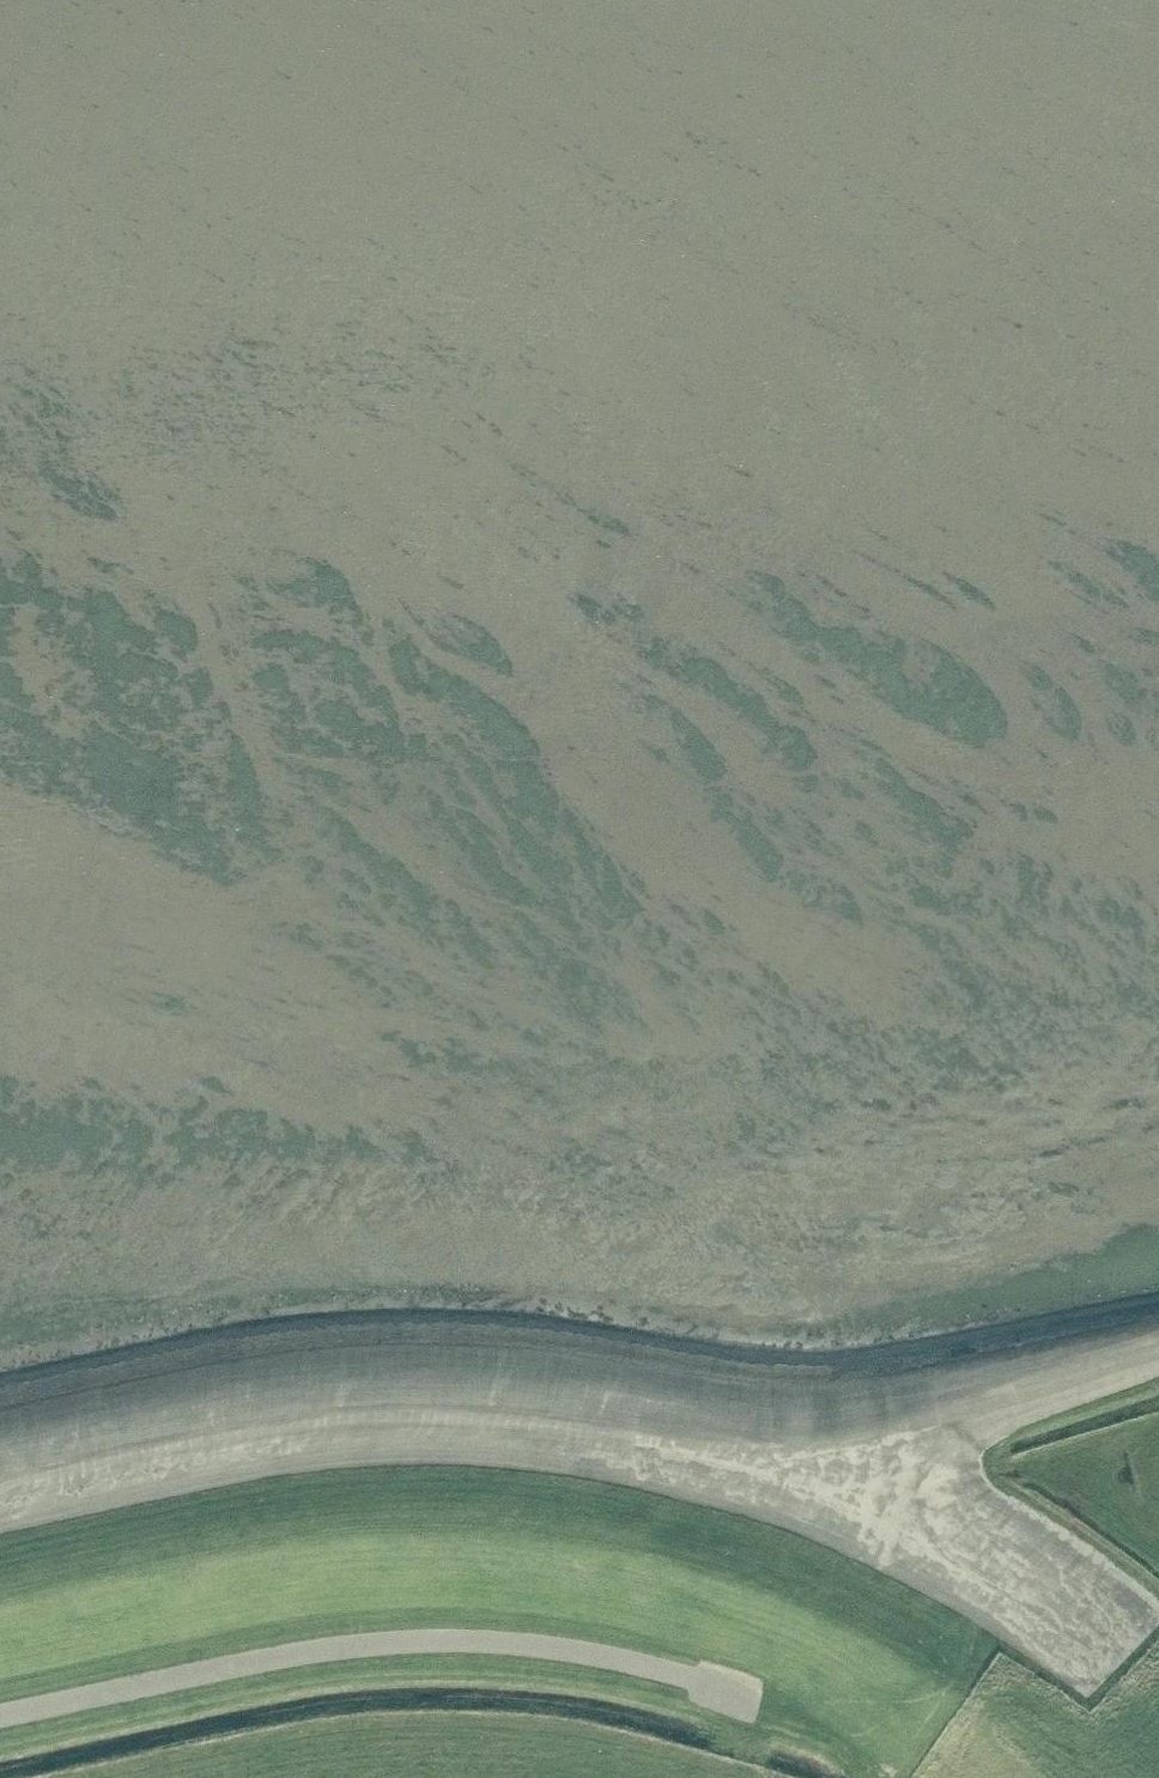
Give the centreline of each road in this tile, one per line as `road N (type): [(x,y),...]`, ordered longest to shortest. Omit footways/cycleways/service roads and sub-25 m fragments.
road 1 (unclassified): [(0,1716),(246,1664),(409,1642),(573,1652),(753,1695)]

